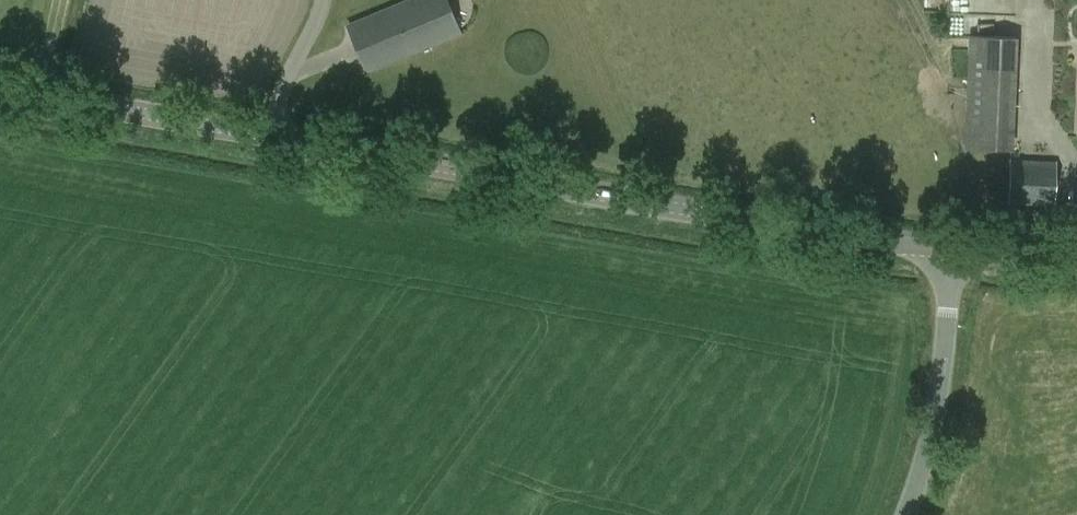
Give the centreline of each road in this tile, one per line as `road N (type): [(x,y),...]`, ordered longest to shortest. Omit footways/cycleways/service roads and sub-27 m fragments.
road 1 (tertiary): [(959,246),(807,230),(264,134)]
road 2 (unclassified): [(903,514),(938,404),(959,246)]
road 3 (tertiary): [(264,134),(0,93)]
road 4 (unclassified): [(264,134),(323,0)]

